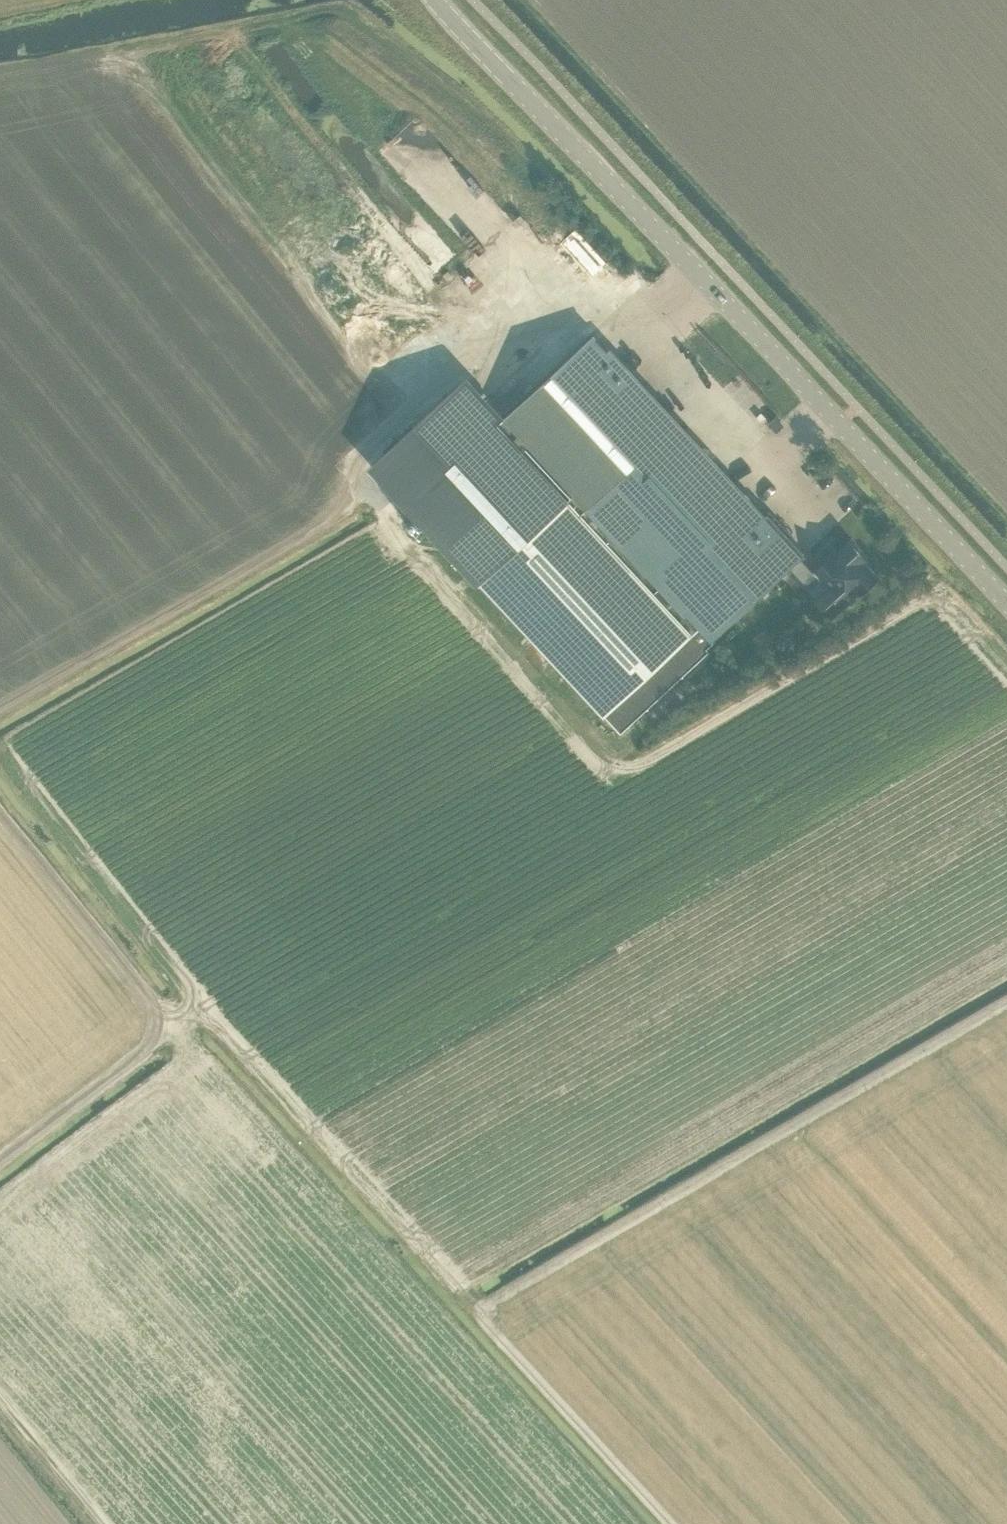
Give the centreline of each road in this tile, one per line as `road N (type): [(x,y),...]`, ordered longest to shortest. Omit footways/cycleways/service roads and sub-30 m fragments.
road 1 (tertiary): [(1006,603),(438,0)]

